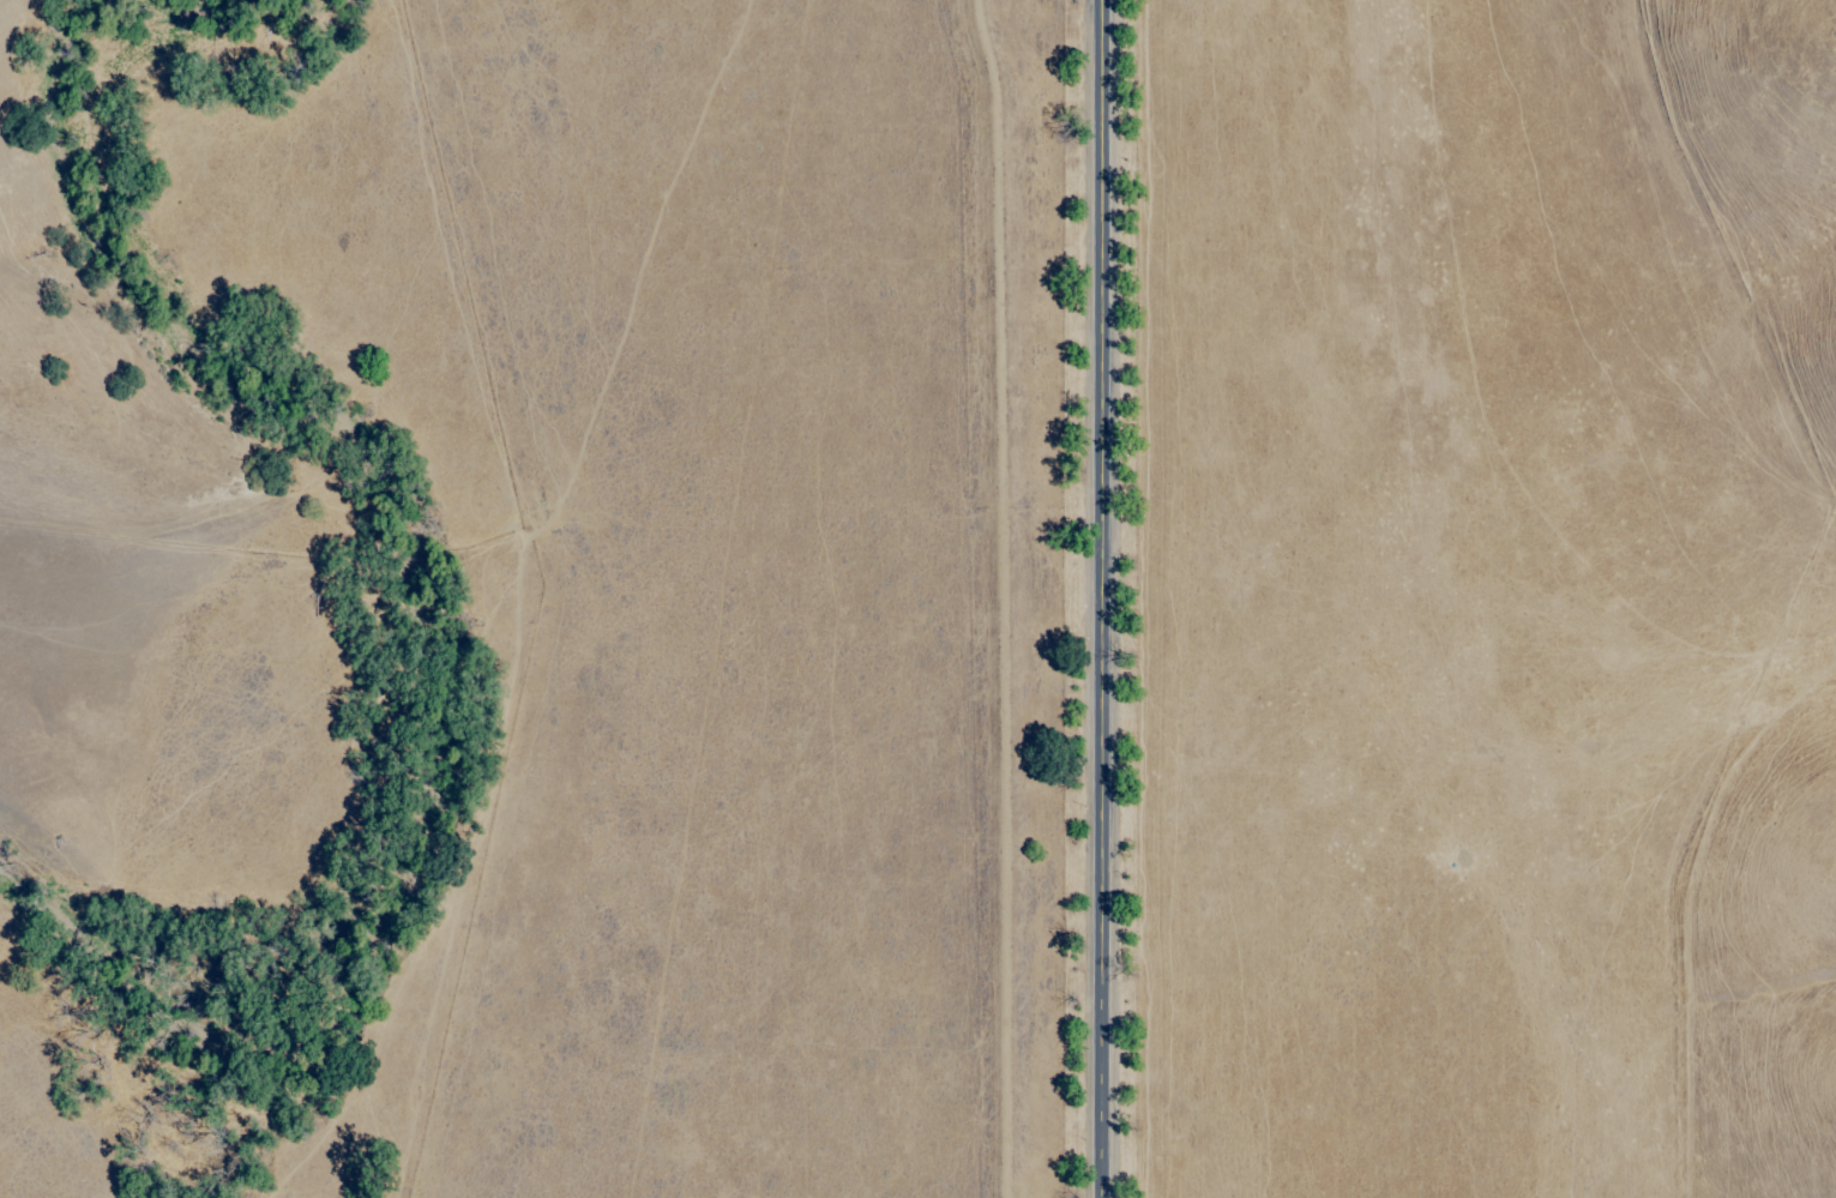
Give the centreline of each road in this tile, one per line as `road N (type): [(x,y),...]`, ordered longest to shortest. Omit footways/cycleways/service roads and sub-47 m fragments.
road 1 (secondary): [(1102,0),(1102,1197)]
road 2 (track): [(1679,1197),(1704,849),(1740,733),(1835,636)]

